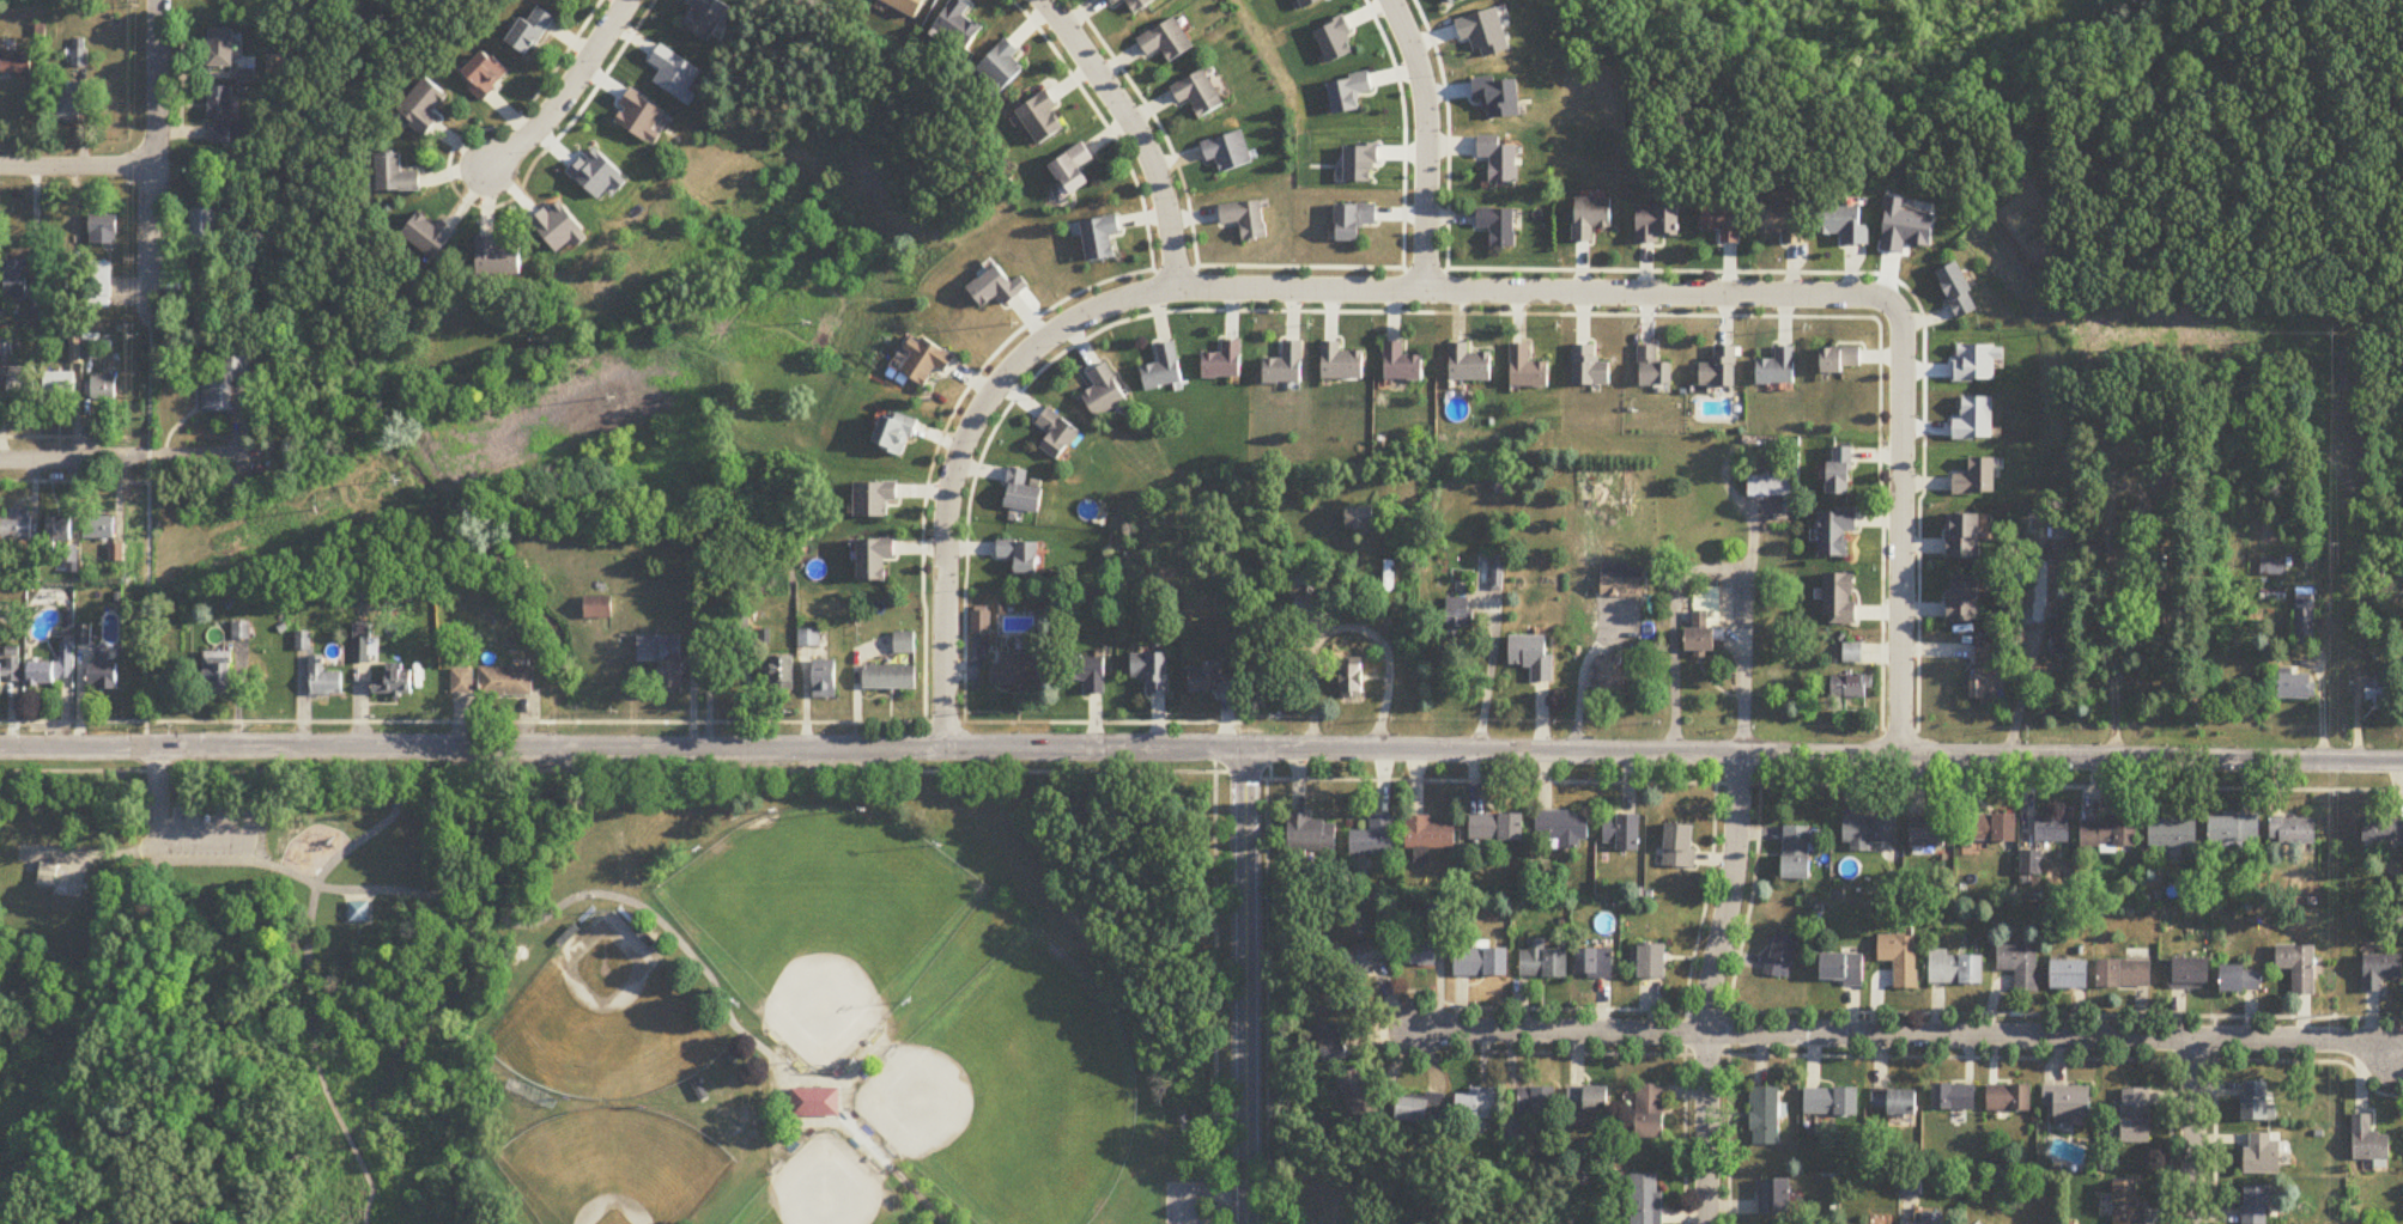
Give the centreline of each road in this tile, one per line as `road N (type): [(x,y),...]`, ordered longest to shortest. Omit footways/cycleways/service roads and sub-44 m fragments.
road 1 (tertiary): [(2402,760),(1244,745),(0,746)]
road 2 (residential): [(943,747),(948,481),(981,403),(1038,341),(1084,315),(1178,288),(1887,298)]
road 3 (residential): [(1419,1031),(2336,1039),(2390,1058)]
road 4 (tertiary): [(1244,745),(1245,1223)]
road 5 (residential): [(1706,1223),(1709,1031),(1736,858),(1738,750)]
road 6 (residential): [(1887,298),(1903,322),(1899,754)]
road 7 (residential): [(1037,0),(1148,153),(1178,288)]
road 8 (residential): [(154,315),(157,0)]
road 9 (residential): [(1419,293),(1425,103),(1389,0)]
road 10 (residential): [(629,0),(574,84),(491,172)]
road 11 (residential): [(2193,1223),(2193,1039)]
road 12 (residential): [(0,164),(154,164)]

